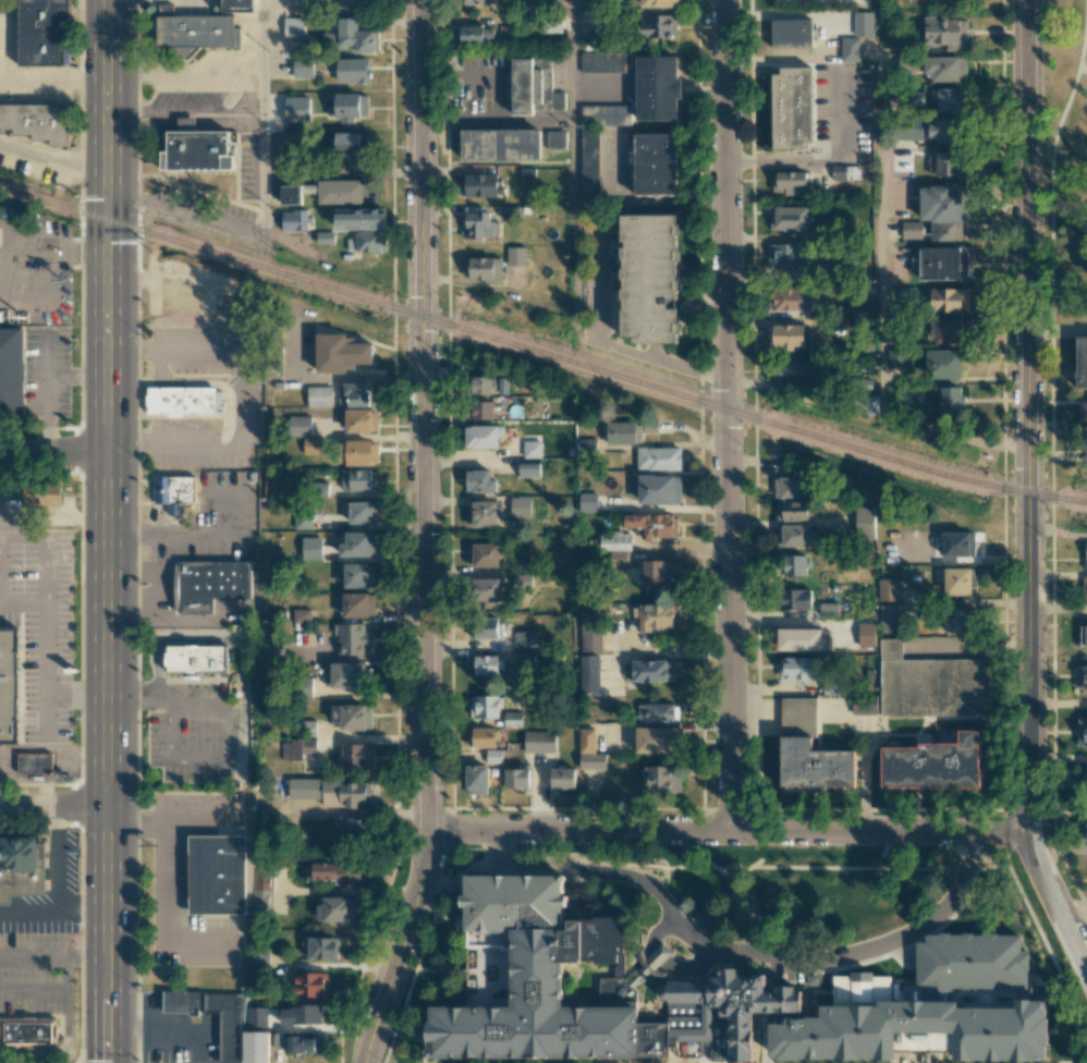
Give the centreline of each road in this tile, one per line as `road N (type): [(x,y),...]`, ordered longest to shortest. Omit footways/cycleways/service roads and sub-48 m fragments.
road 1 (residential): [(365,1062),(419,882),(427,829),(419,0)]
road 2 (primary): [(108,1062),(107,0)]
road 3 (tertiary): [(1025,0),(1028,829),(1086,969)]
road 4 (residential): [(723,0),(729,831)]
road 5 (residential): [(1028,829),(427,829)]

